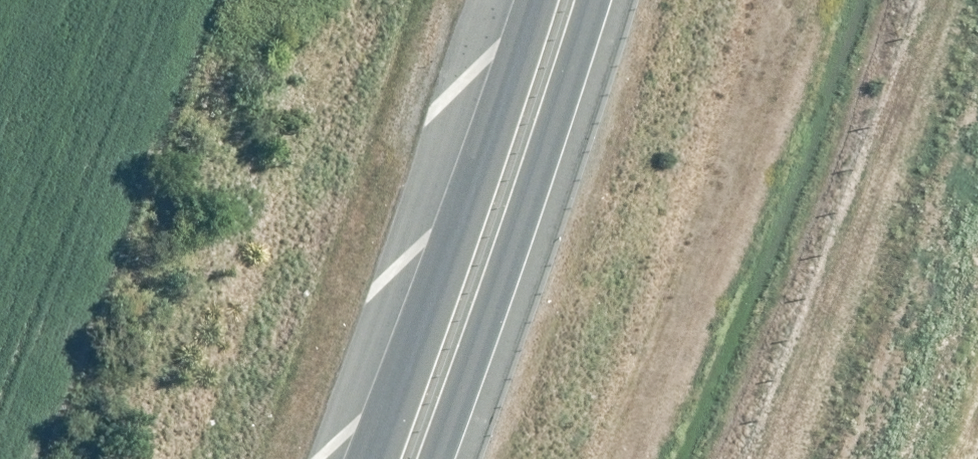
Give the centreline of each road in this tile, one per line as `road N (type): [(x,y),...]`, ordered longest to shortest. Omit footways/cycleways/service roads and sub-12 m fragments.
road 1 (trunk): [(364,458),(519,0)]
road 2 (trunk): [(592,0),(489,331),(440,458)]

